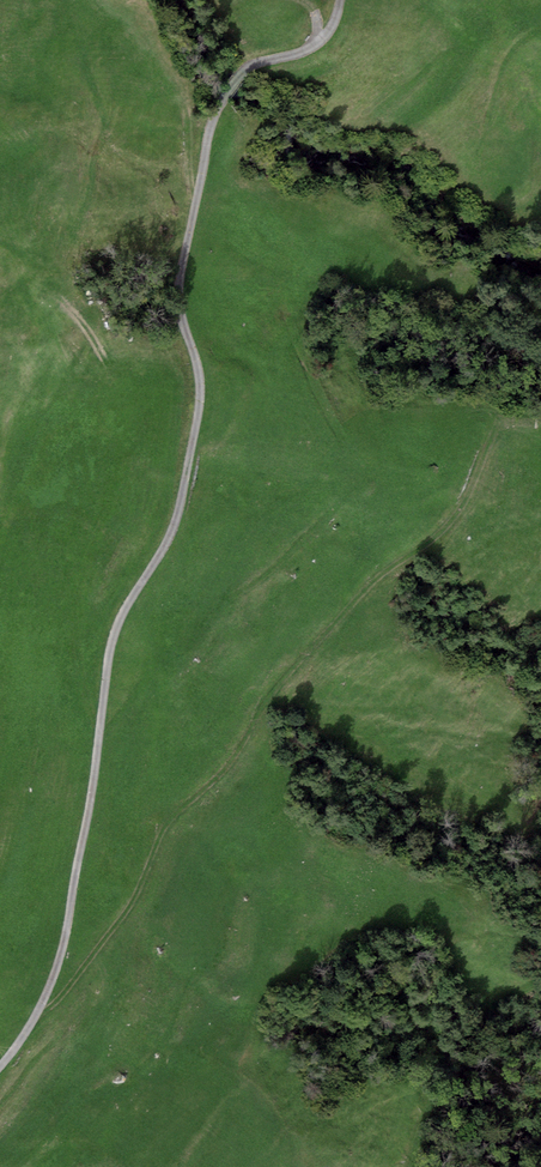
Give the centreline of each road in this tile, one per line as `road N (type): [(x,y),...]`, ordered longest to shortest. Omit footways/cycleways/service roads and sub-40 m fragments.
road 1 (track): [(0,1068),(38,1009),(63,944),(115,631),(177,518),(200,386),(178,299),(208,133),(247,67),(312,47),(332,26),(338,0)]
road 2 (track): [(36,1013),(57,1000),(127,908),(169,820),(229,760),(274,688),(381,574),(456,515),(500,410)]

